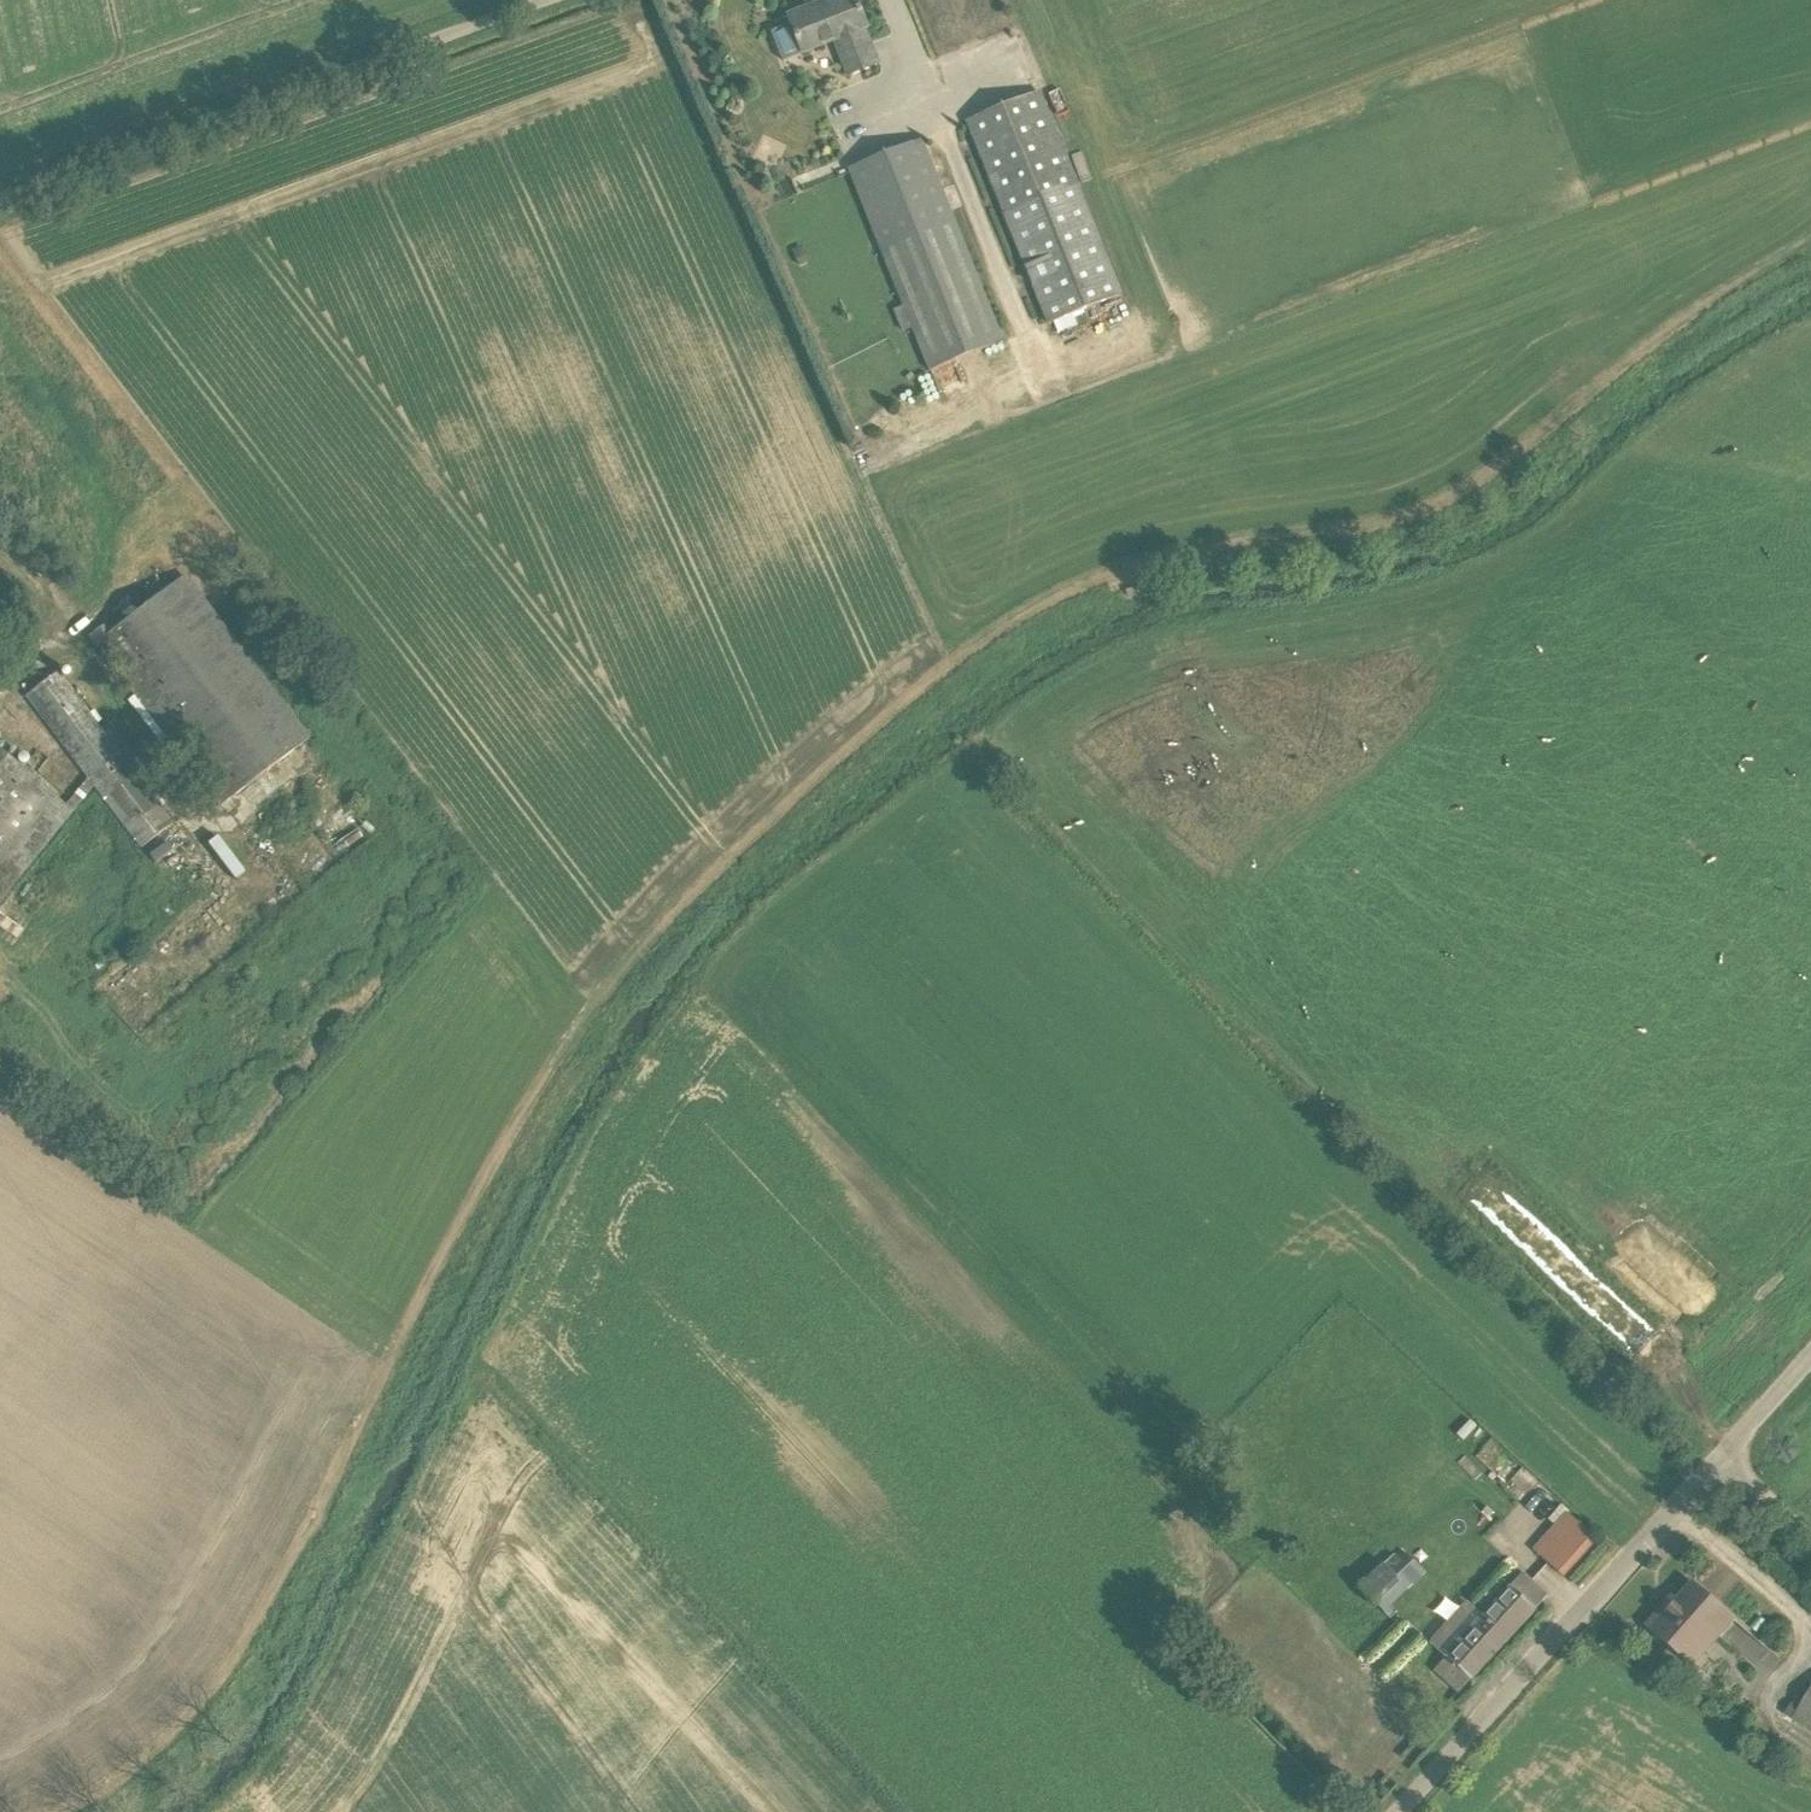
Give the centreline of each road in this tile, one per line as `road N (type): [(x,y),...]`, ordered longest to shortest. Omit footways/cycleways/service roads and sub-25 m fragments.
road 1 (track): [(104,1811),(206,1761),(240,1715),(423,1325),(534,1120),(581,1043),(640,968),(764,834),(1029,618),(1148,566),(1379,526),(1432,506),(1526,445),(1667,331),(1810,248)]
road 2 (unclassified): [(0,209),(566,0)]
road 3 (unclassified): [(1712,1459),(1397,1811)]
road 4 (unclassified): [(1810,1352),(1712,1459)]
road 5 (unclassified): [(1712,1459),(1810,1545)]

